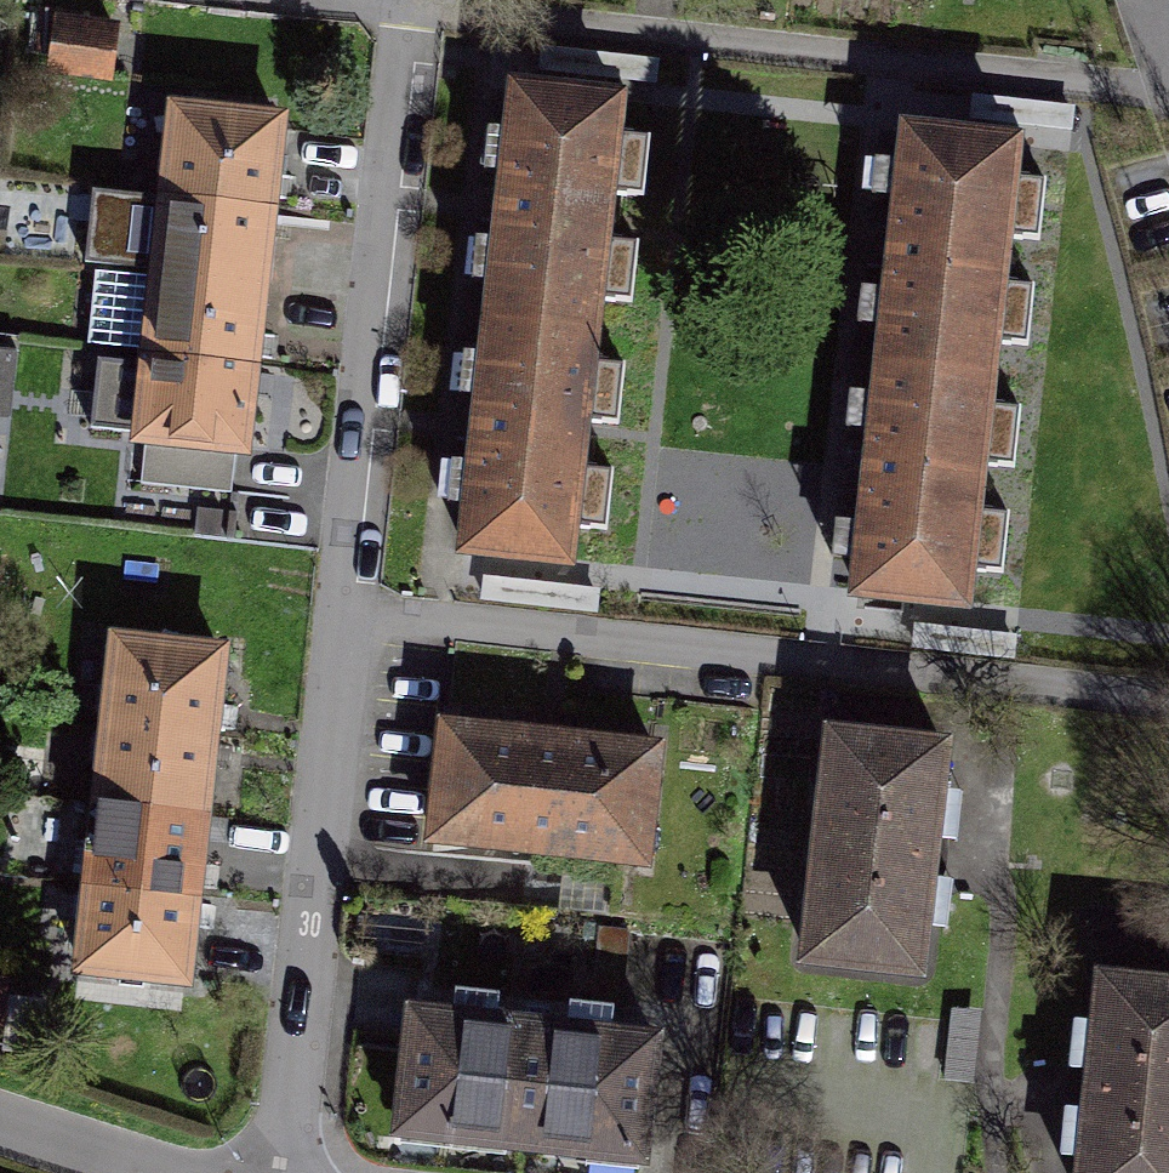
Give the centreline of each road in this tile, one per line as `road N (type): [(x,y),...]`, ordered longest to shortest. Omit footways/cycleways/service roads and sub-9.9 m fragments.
road 1 (residential): [(282,1172),(406,4)]
road 2 (residential): [(142,1172),(0,1126)]

